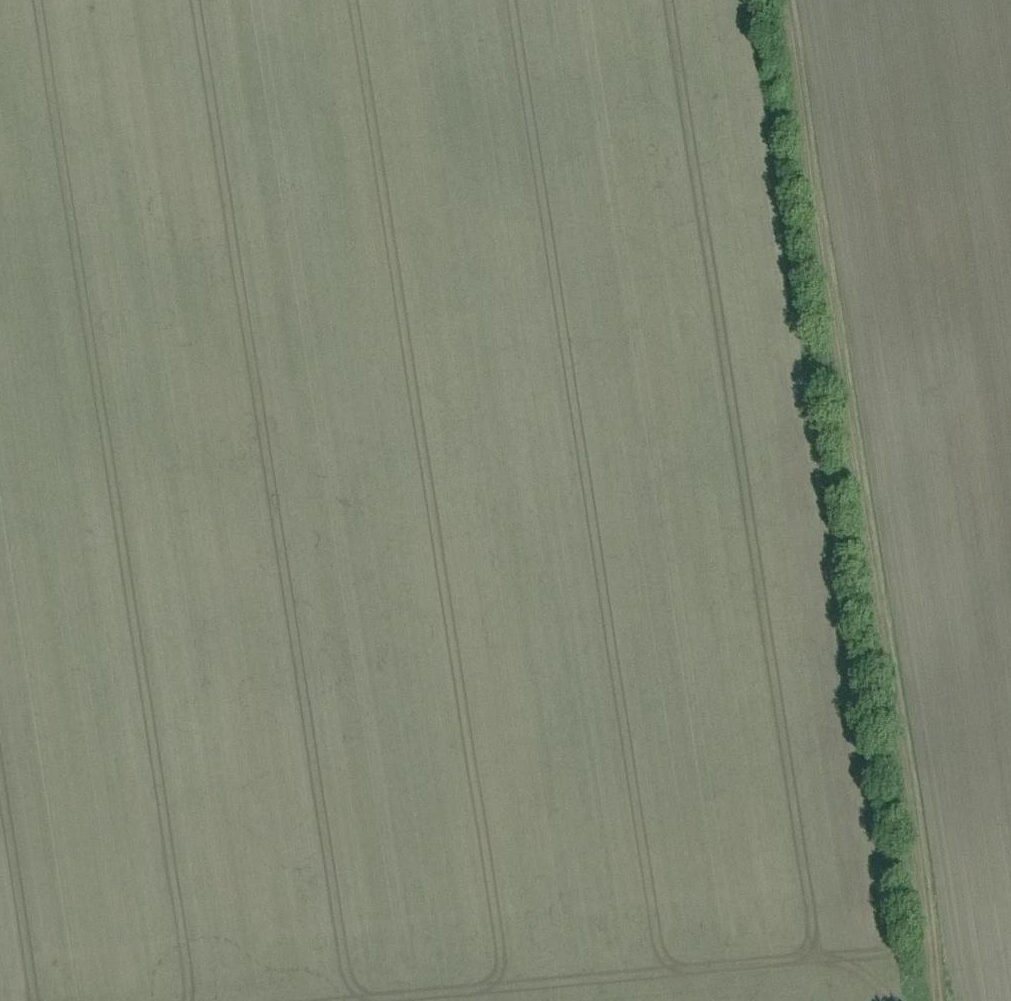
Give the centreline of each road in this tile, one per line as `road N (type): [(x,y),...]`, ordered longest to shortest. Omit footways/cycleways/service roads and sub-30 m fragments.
road 1 (track): [(780,0),(949,1000)]

